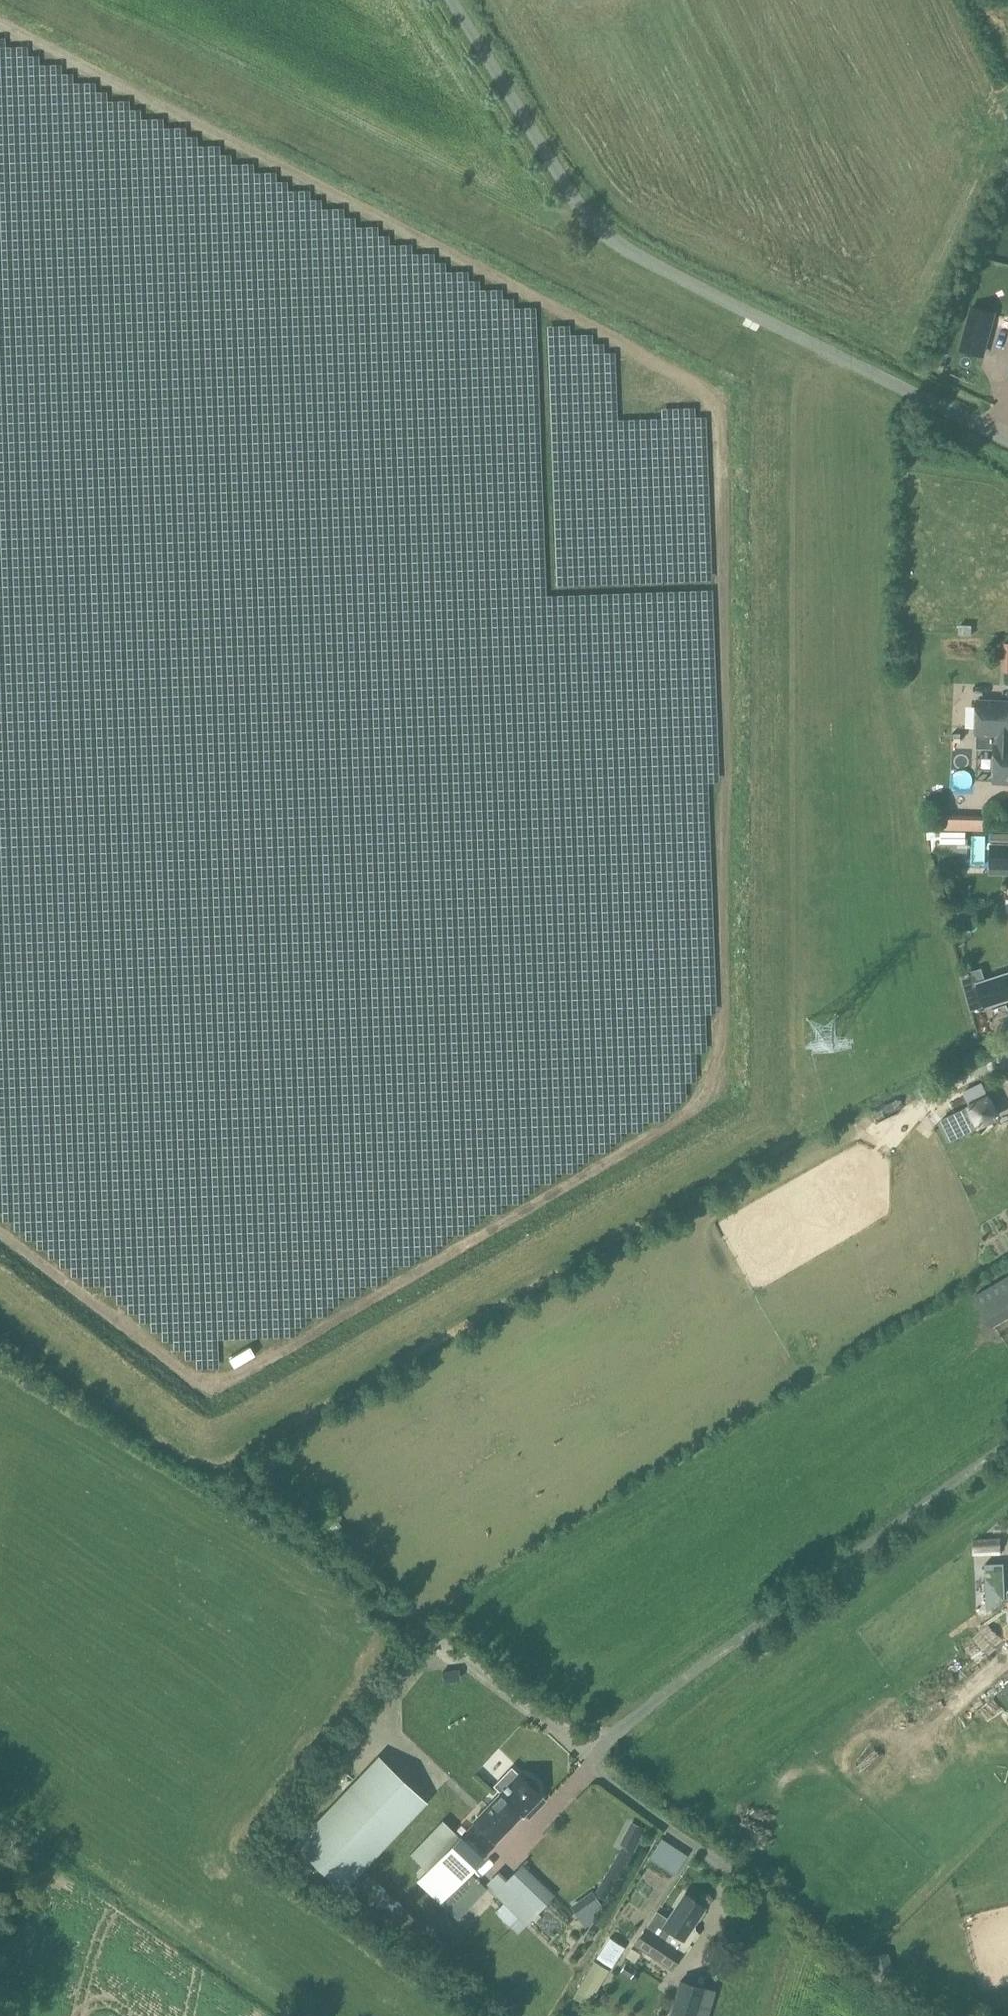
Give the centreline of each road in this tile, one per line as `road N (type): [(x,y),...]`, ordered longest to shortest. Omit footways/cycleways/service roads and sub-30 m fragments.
road 1 (unclassified): [(1007,446),(664,281),(596,237),(450,0)]
road 2 (residential): [(1007,1442),(589,1753),(597,1772),(725,1865)]

